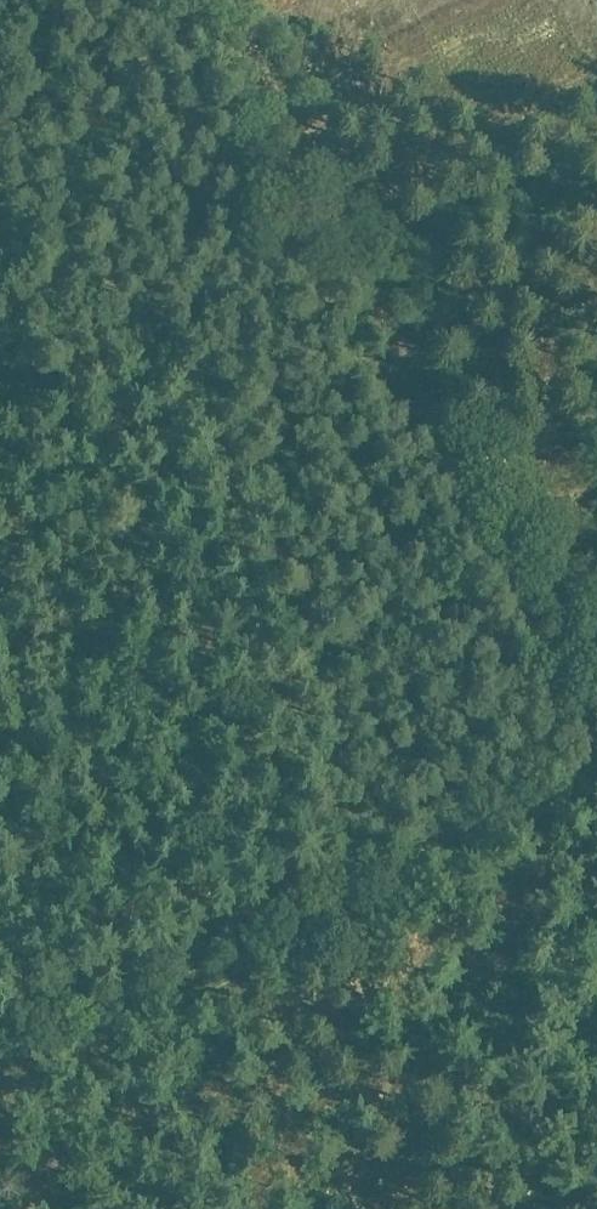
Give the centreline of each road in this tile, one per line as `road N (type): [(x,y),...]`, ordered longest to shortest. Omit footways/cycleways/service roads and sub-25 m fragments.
road 1 (track): [(596,750),(479,549),(218,0)]
road 2 (track): [(0,1057),(596,782)]

